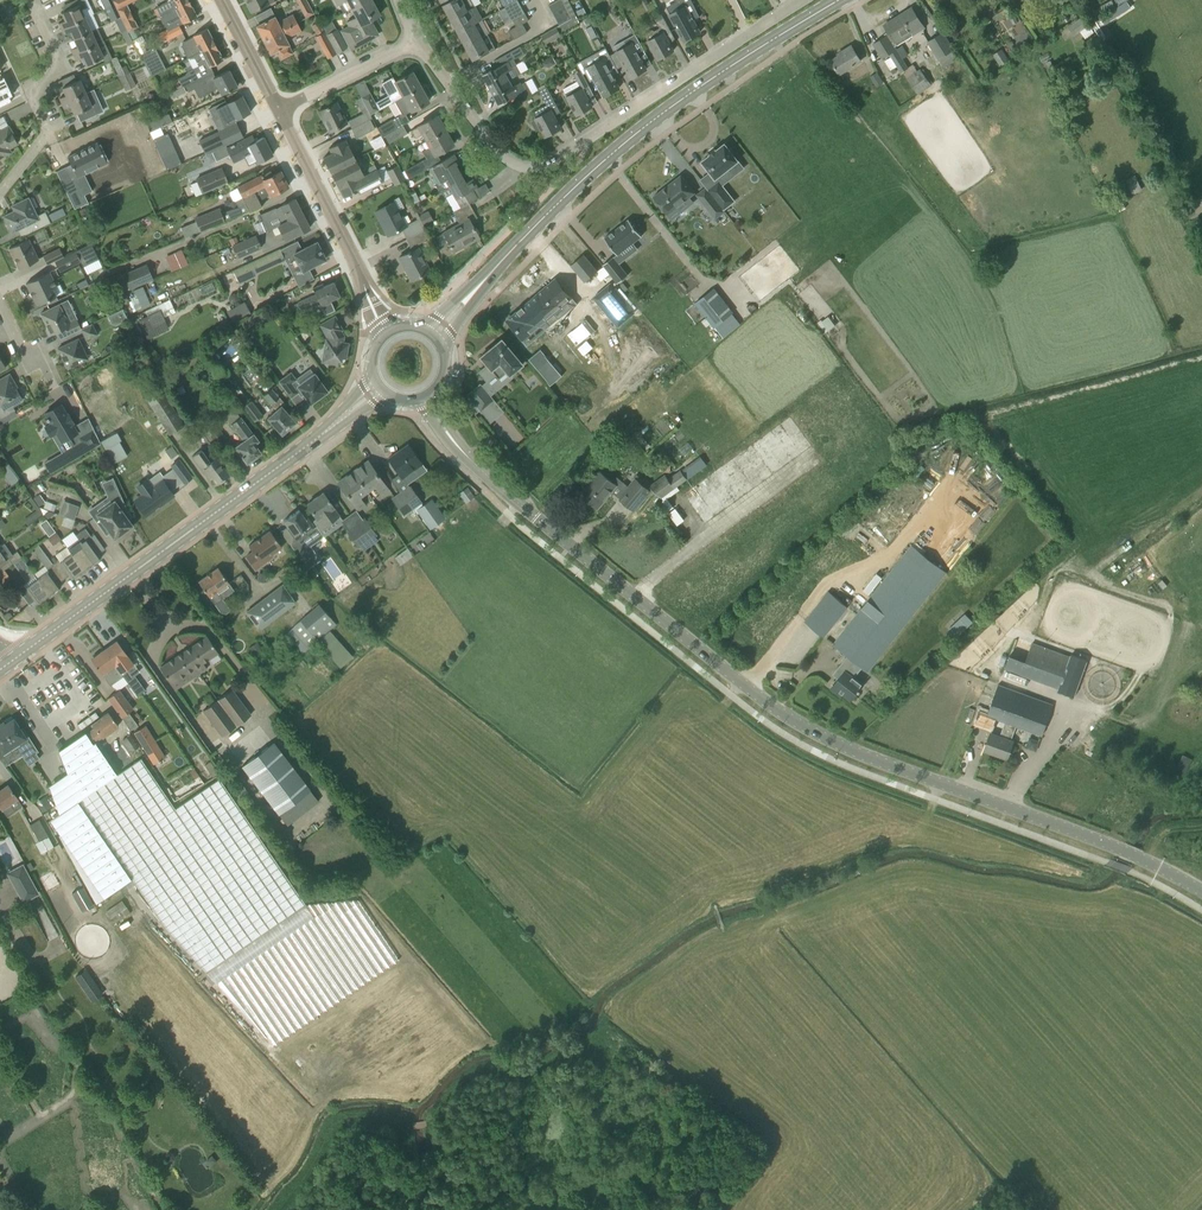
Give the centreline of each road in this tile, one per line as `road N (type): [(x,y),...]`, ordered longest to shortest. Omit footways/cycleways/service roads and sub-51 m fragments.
road 1 (tertiary): [(1201,891),(1116,847),(908,776),(780,717),(513,501),(456,444)]
road 2 (tertiary): [(473,290),(658,118),(843,0)]
road 3 (tertiary): [(9,662),(338,421)]
road 4 (residential): [(805,0),(542,166)]
road 5 (residential): [(0,194),(45,134),(34,103),(55,66),(54,51),(30,0)]
road 6 (residential): [(364,288),(278,113)]
road 7 (residential): [(417,40),(499,152),(542,166)]
road 8 (residential): [(278,113),(417,40)]
road 9 (residential): [(278,113),(218,0)]

